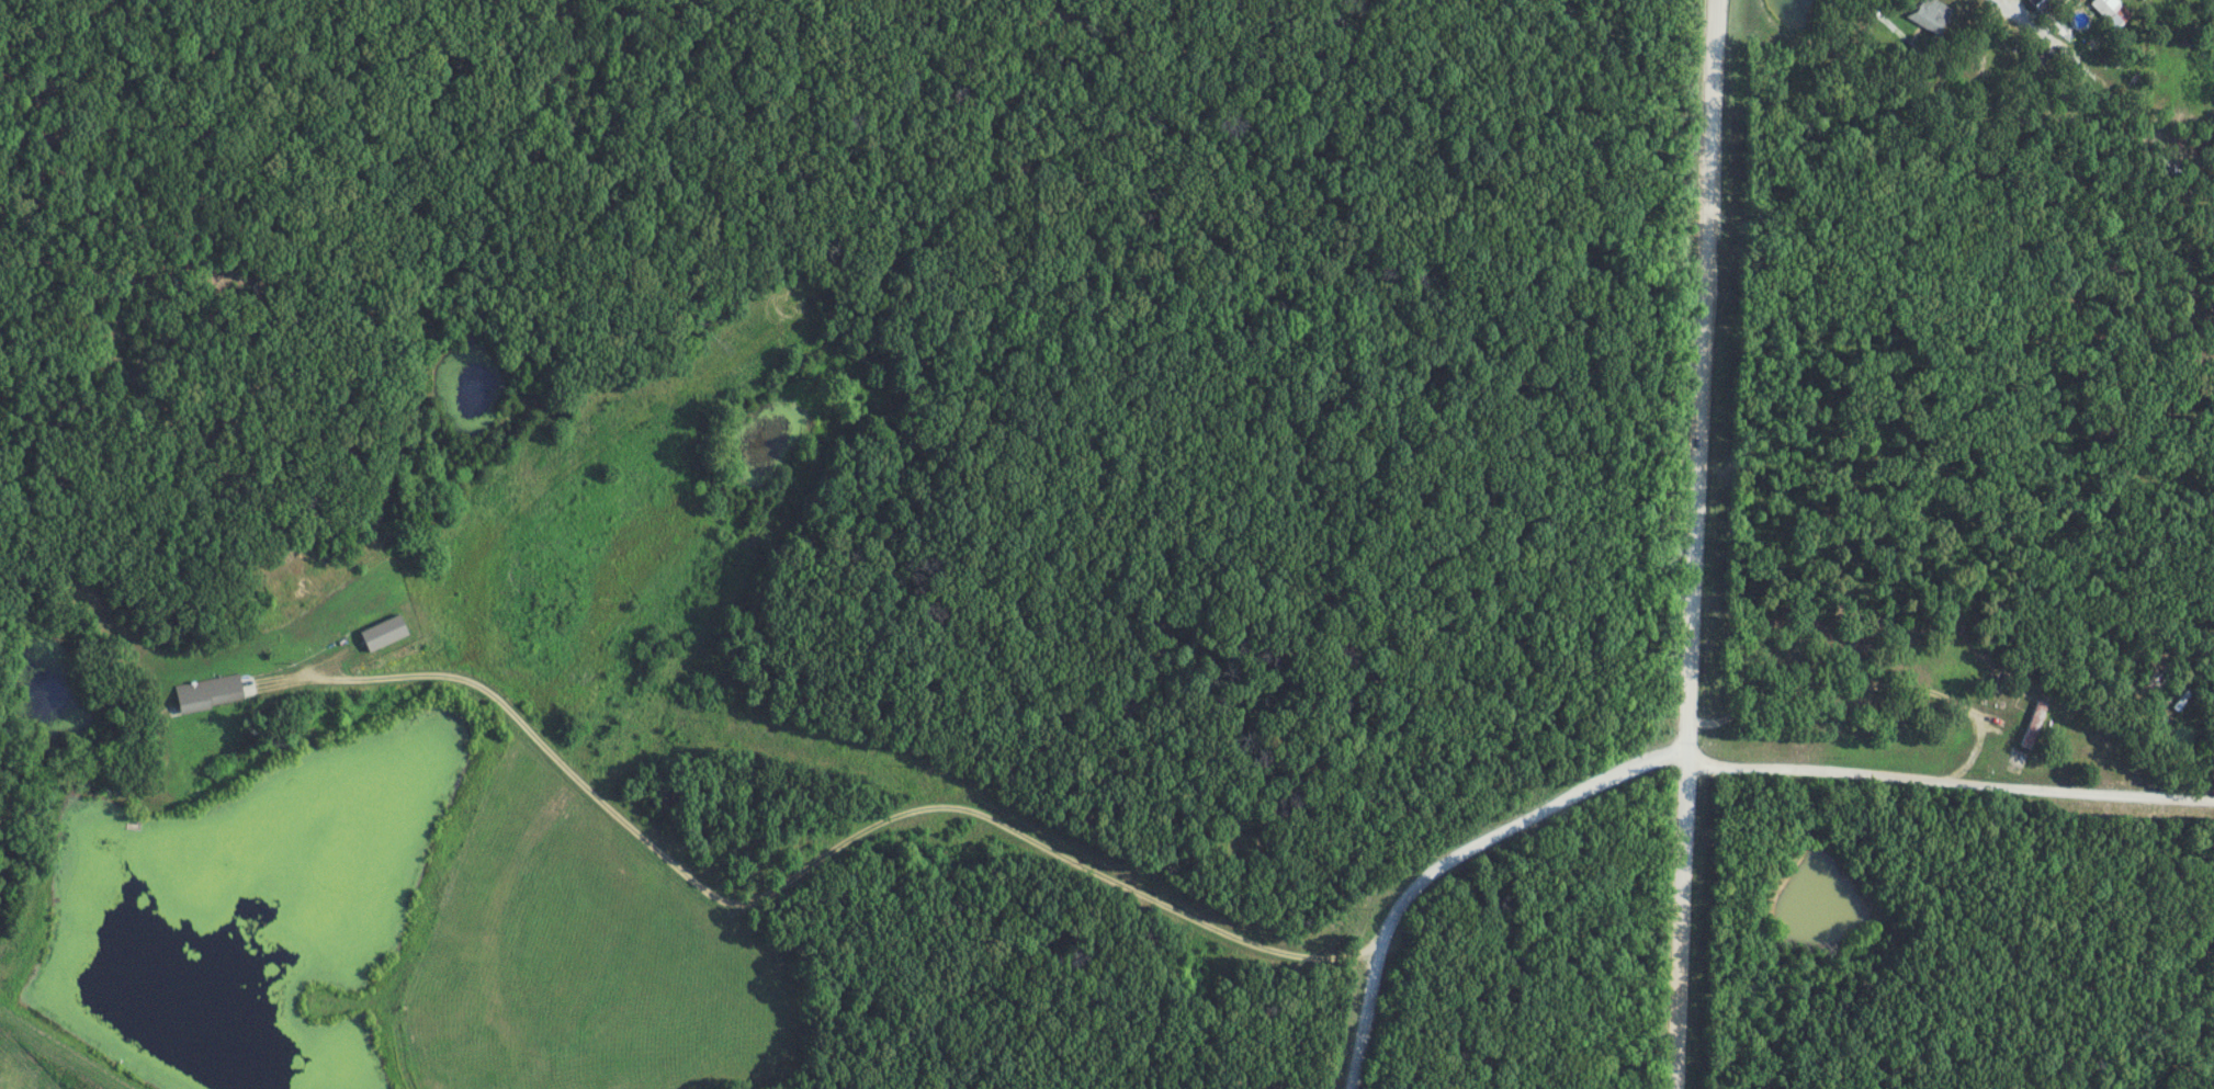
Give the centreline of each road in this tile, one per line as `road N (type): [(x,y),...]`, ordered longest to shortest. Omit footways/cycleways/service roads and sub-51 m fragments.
road 1 (residential): [(1672,1088),(1716,0)]
road 2 (residential): [(2213,795),(2072,796),(1659,756),(1447,857),(1400,895),(1385,928),(1348,1088)]

